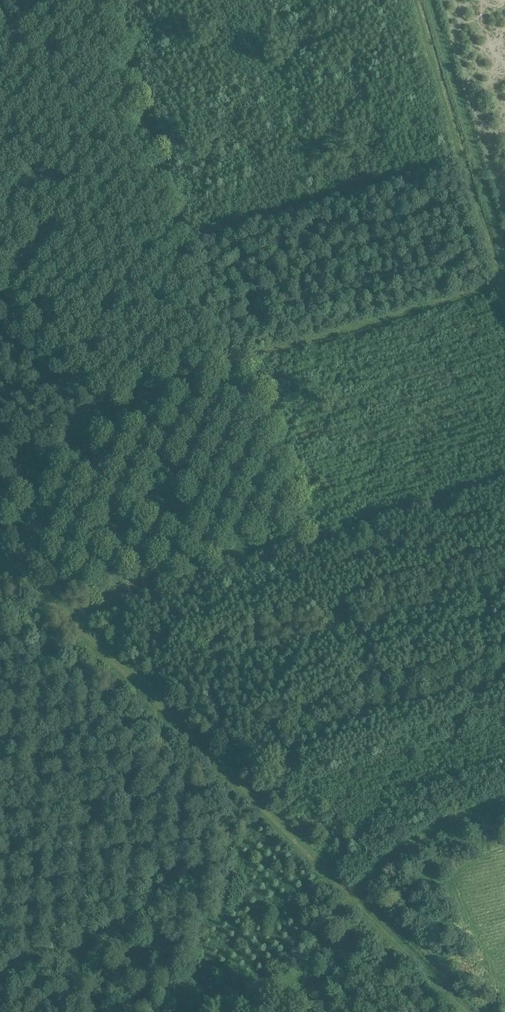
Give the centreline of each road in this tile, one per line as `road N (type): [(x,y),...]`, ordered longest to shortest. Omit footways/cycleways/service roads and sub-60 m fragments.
road 1 (track): [(0,550),(342,889),(358,889),(446,823),(504,804)]
road 2 (track): [(504,280),(191,373),(104,413),(0,494)]
road 3 (track): [(435,0),(504,239)]

